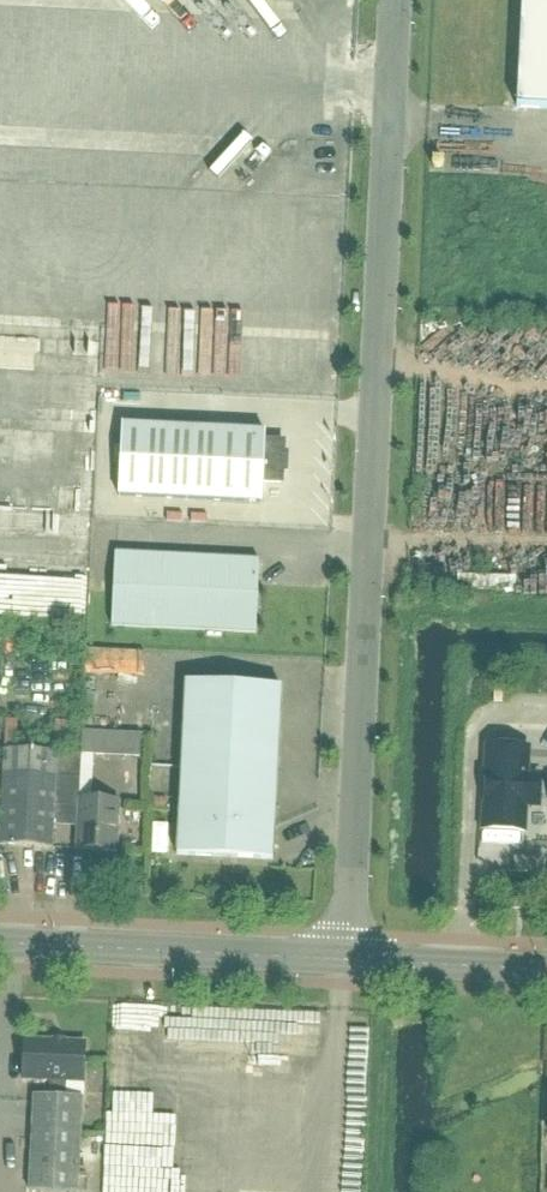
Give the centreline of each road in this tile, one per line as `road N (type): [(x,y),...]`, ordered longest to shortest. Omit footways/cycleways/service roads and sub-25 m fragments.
road 1 (unclassified): [(346,959),(395,0)]
road 2 (tertiary): [(0,943),(346,959)]
road 3 (tertiary): [(346,959),(546,969)]

